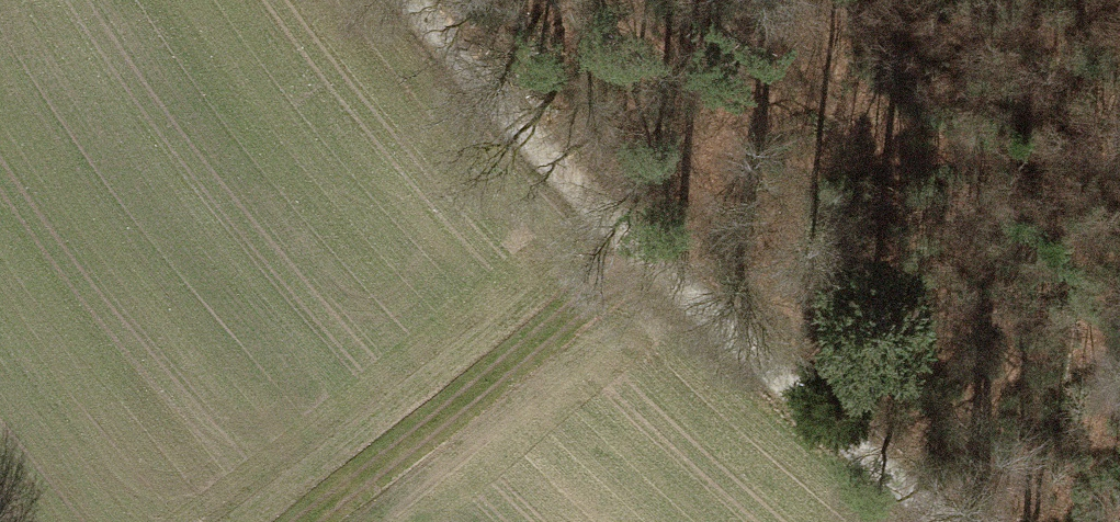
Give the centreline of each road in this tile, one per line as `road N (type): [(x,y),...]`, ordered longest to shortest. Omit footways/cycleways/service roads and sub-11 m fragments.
road 1 (track): [(968,521),(683,270),(492,361),(298,521)]
road 2 (track): [(391,0),(467,92),(683,270)]

